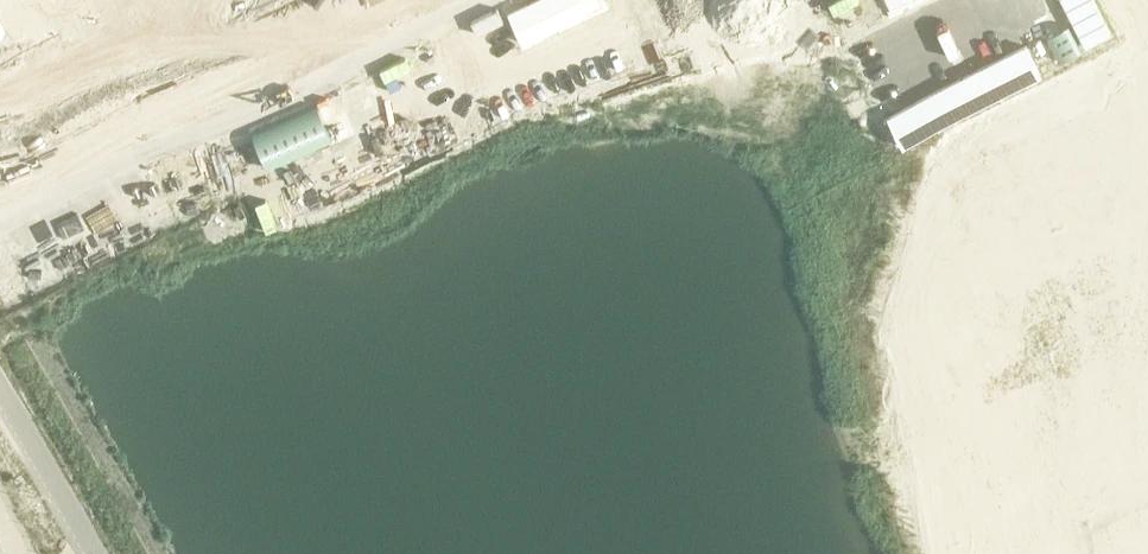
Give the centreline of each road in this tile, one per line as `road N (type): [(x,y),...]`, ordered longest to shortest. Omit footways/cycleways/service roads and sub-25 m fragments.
road 1 (residential): [(0,393),(94,553)]

